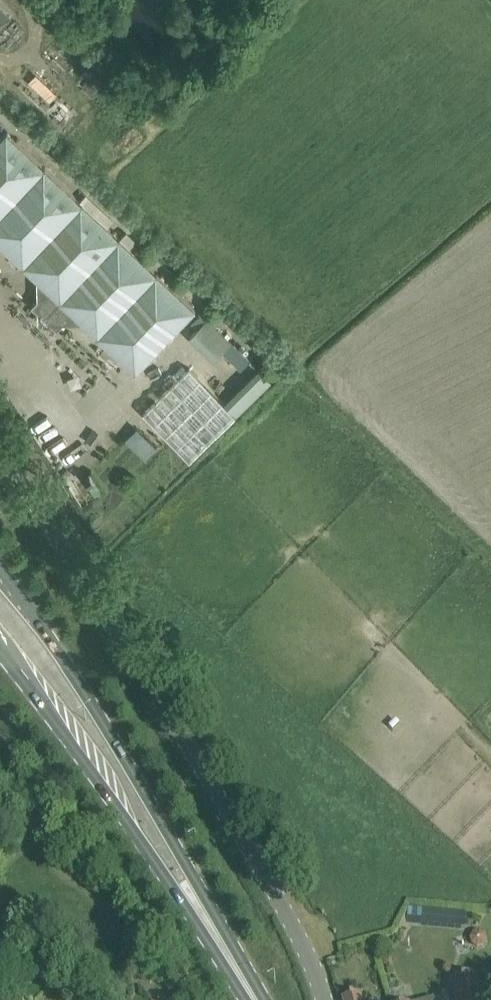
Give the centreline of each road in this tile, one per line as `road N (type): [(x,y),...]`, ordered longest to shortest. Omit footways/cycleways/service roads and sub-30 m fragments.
road 1 (unclassified): [(323,999),(257,862),(0,451)]
road 2 (secondary): [(196,903),(83,692),(0,569)]
road 3 (secondary): [(0,652),(155,866),(196,903)]

